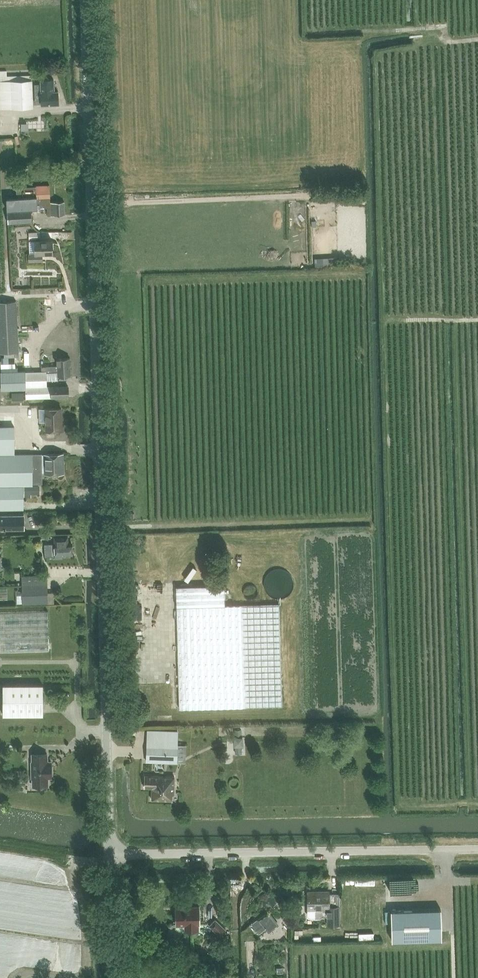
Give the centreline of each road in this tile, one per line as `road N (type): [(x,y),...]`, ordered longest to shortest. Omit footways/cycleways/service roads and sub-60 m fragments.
road 1 (unclassified): [(110,855),(84,0)]
road 2 (unclassified): [(110,855),(477,849)]
road 3 (unclassified): [(113,977),(110,855)]

